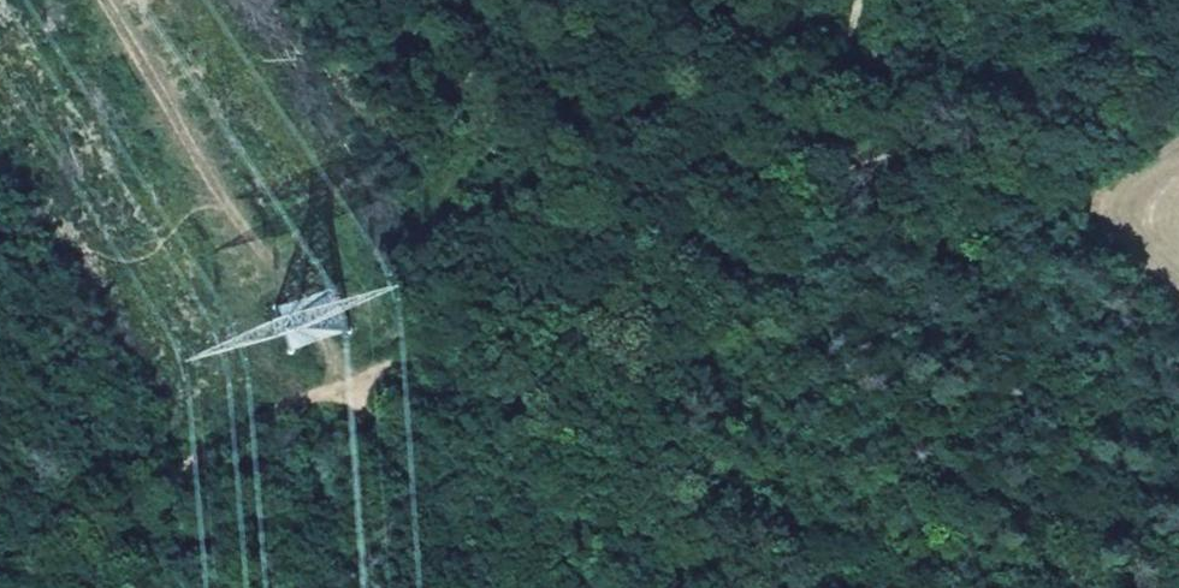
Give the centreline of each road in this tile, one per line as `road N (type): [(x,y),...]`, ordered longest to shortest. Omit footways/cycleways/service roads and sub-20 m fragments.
road 1 (track): [(821,159),(740,244),(572,323),(366,370)]
road 2 (track): [(366,370),(234,195),(106,0)]
road 3 (track): [(366,370),(0,538)]
road 4 (track): [(821,159),(1007,139),(1075,113),(1178,99)]
road 5 (track): [(512,587),(366,370)]
road 6 (track): [(860,0),(821,159)]

